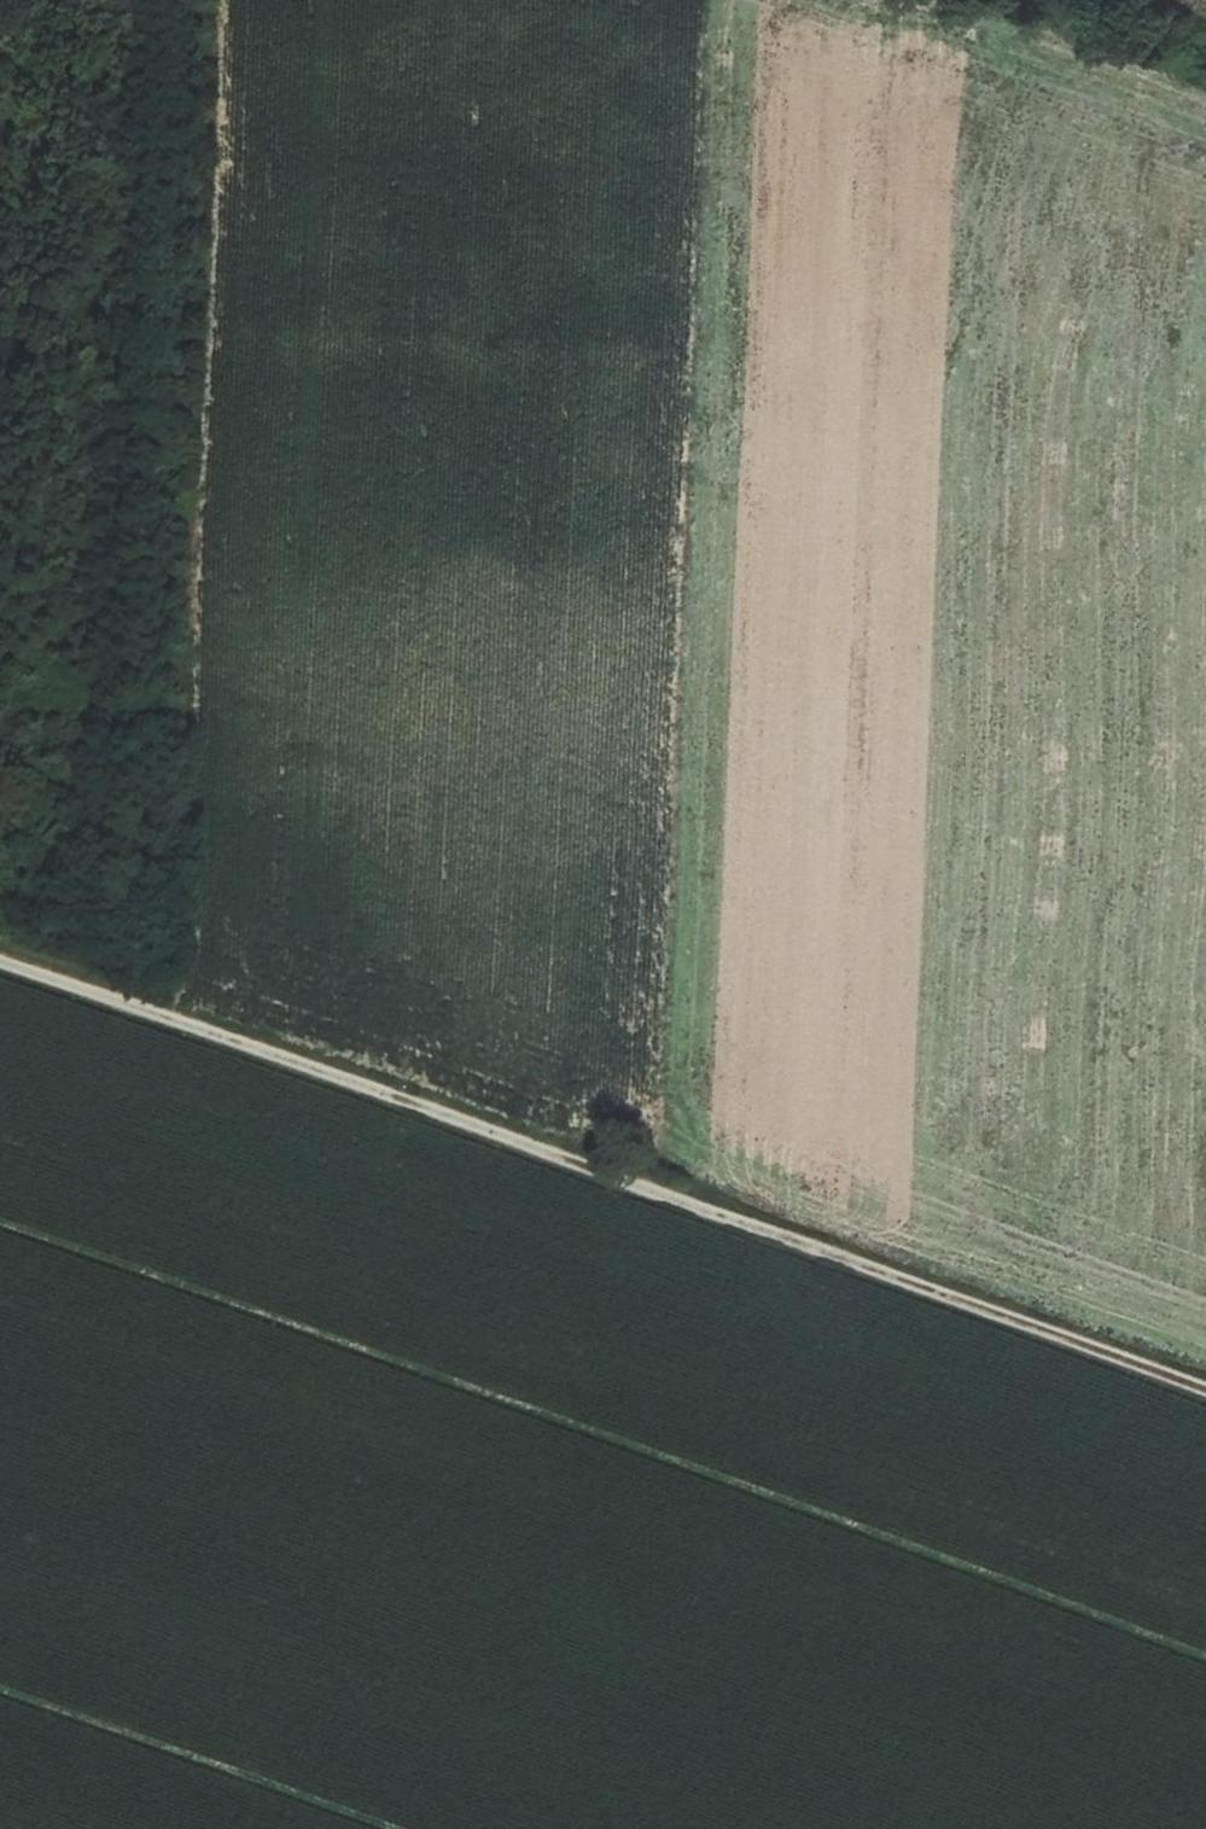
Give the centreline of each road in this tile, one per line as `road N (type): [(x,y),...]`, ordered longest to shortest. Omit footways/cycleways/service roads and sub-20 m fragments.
road 1 (track): [(1205,1394),(0,966)]

